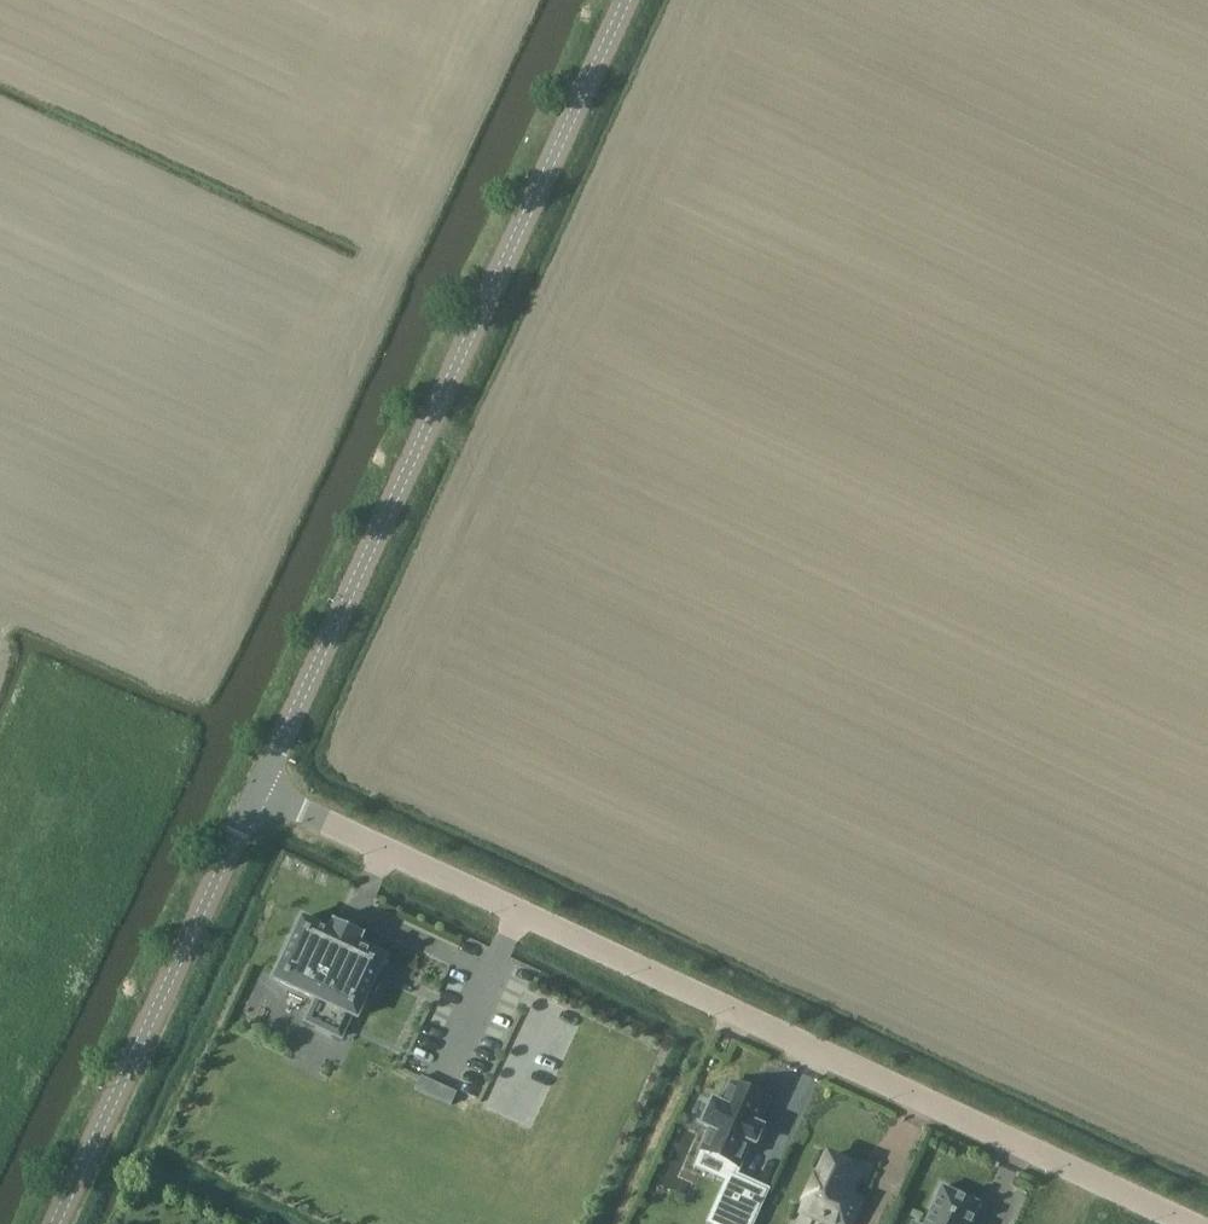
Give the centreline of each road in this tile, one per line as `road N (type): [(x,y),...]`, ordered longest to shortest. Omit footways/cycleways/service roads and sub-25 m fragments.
road 1 (unclassified): [(1197,1223),(257,792)]
road 2 (unclassified): [(622,0),(257,792)]
road 3 (unclassified): [(257,792),(56,1223)]

